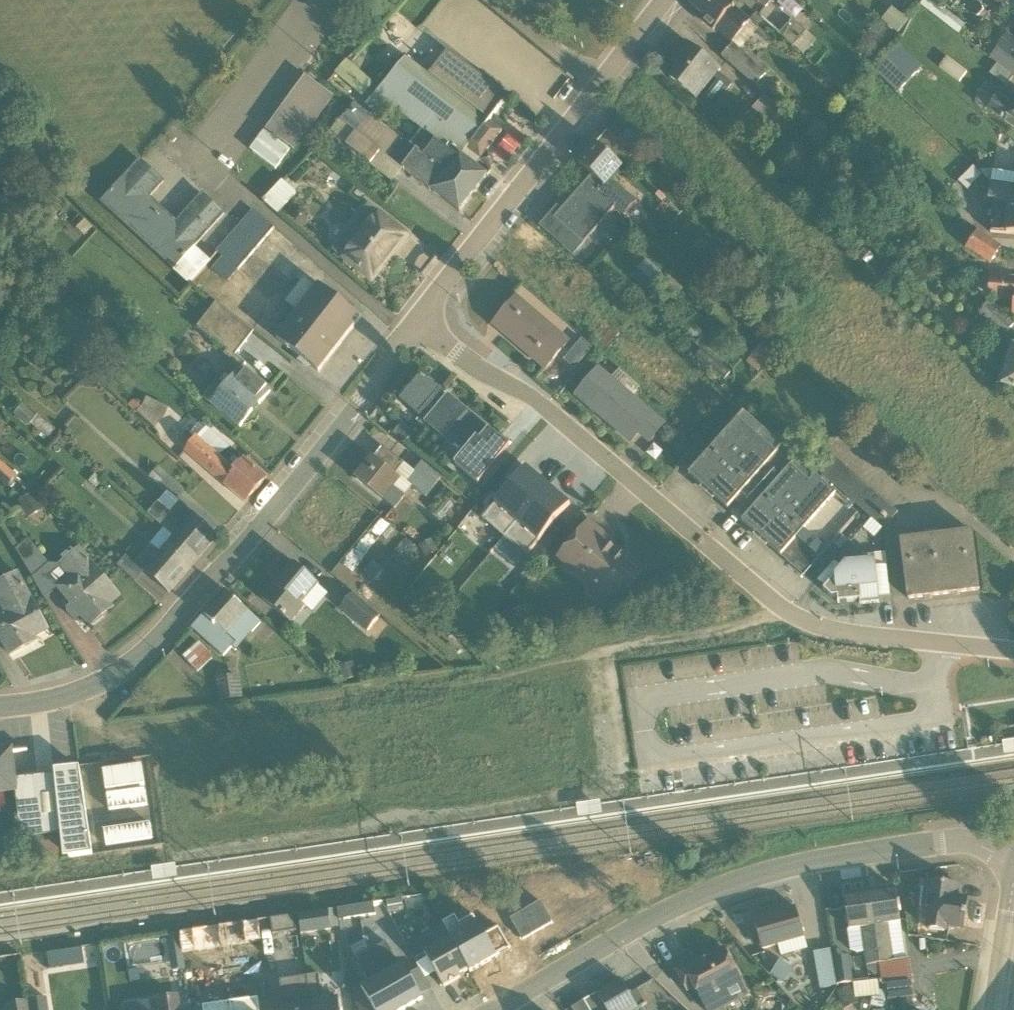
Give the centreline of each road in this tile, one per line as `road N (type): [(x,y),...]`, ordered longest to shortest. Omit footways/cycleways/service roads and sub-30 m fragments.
road 1 (residential): [(1013,652),(841,637),(790,615),(417,326)]
road 2 (residential): [(417,326),(257,530),(134,665),(85,693),(0,708)]
road 3 (residential): [(1013,855),(941,843),(757,876),(683,904),(497,1009)]
road 4 (residential): [(668,0),(417,326)]
road 5 (track): [(790,615),(602,653)]
road 6 (tertiary): [(994,1009),(1013,859)]
road 7 (track): [(602,653),(616,773)]

